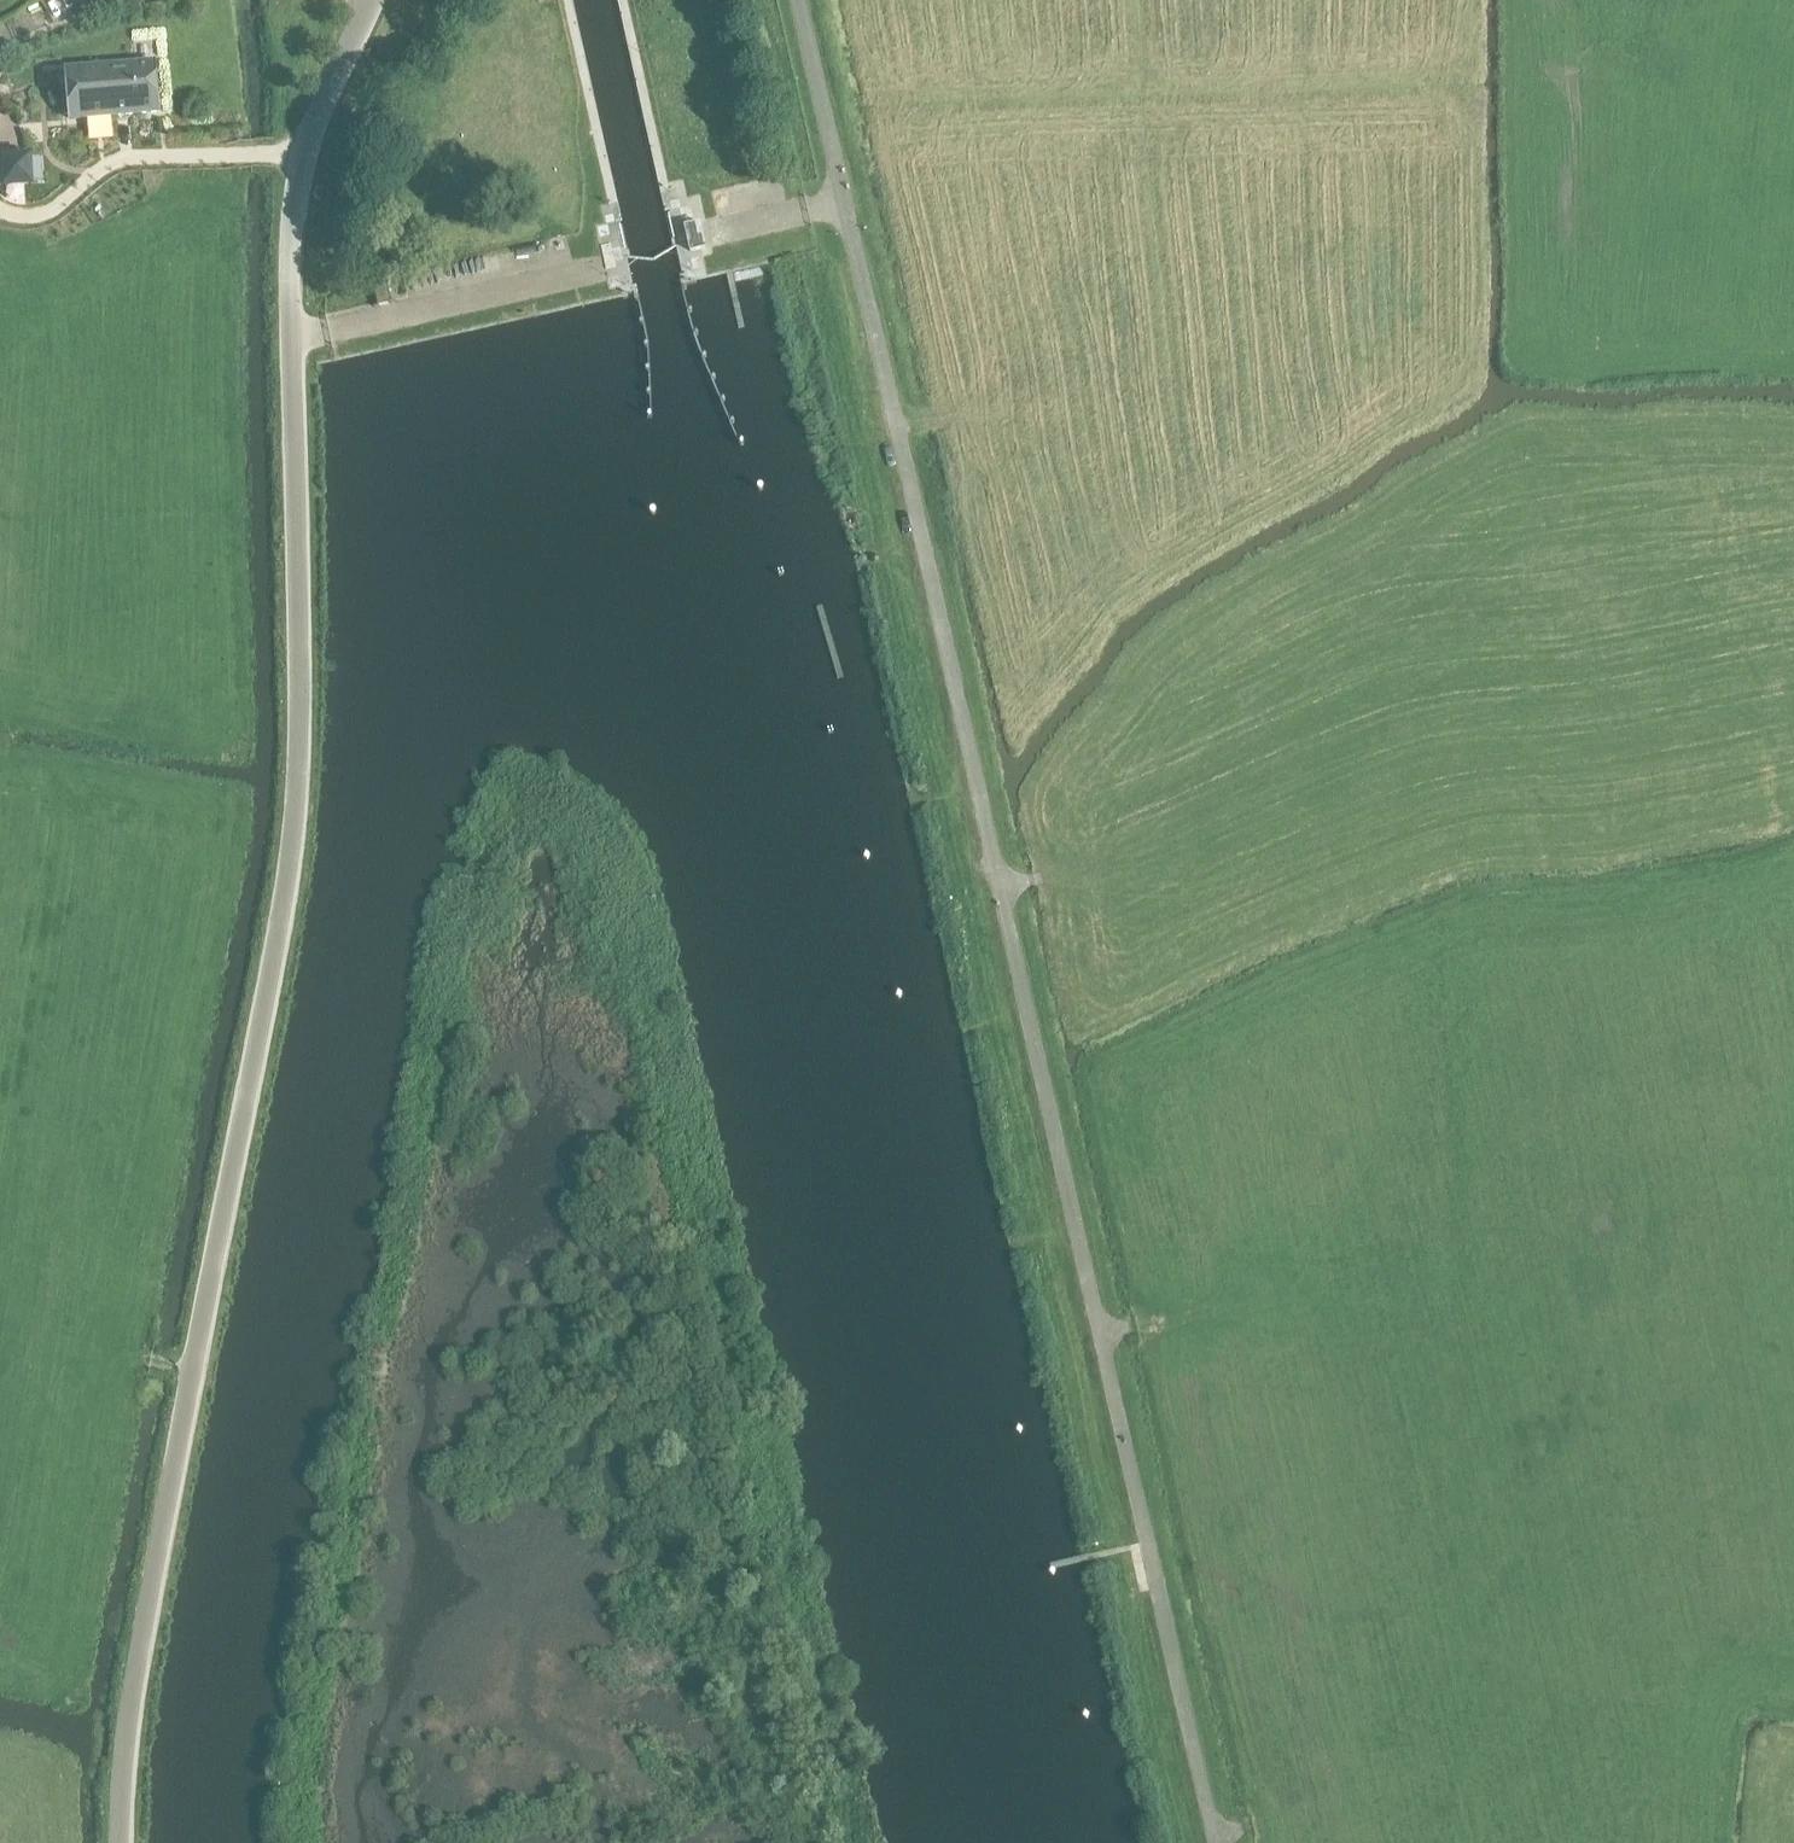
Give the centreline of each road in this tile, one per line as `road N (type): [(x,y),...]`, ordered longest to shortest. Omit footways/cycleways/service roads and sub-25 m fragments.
road 1 (unclassified): [(799,0),(1223,1842)]
road 2 (unclassified): [(121,1842),(138,1667),(296,834),(298,195),(319,115),(371,0)]

